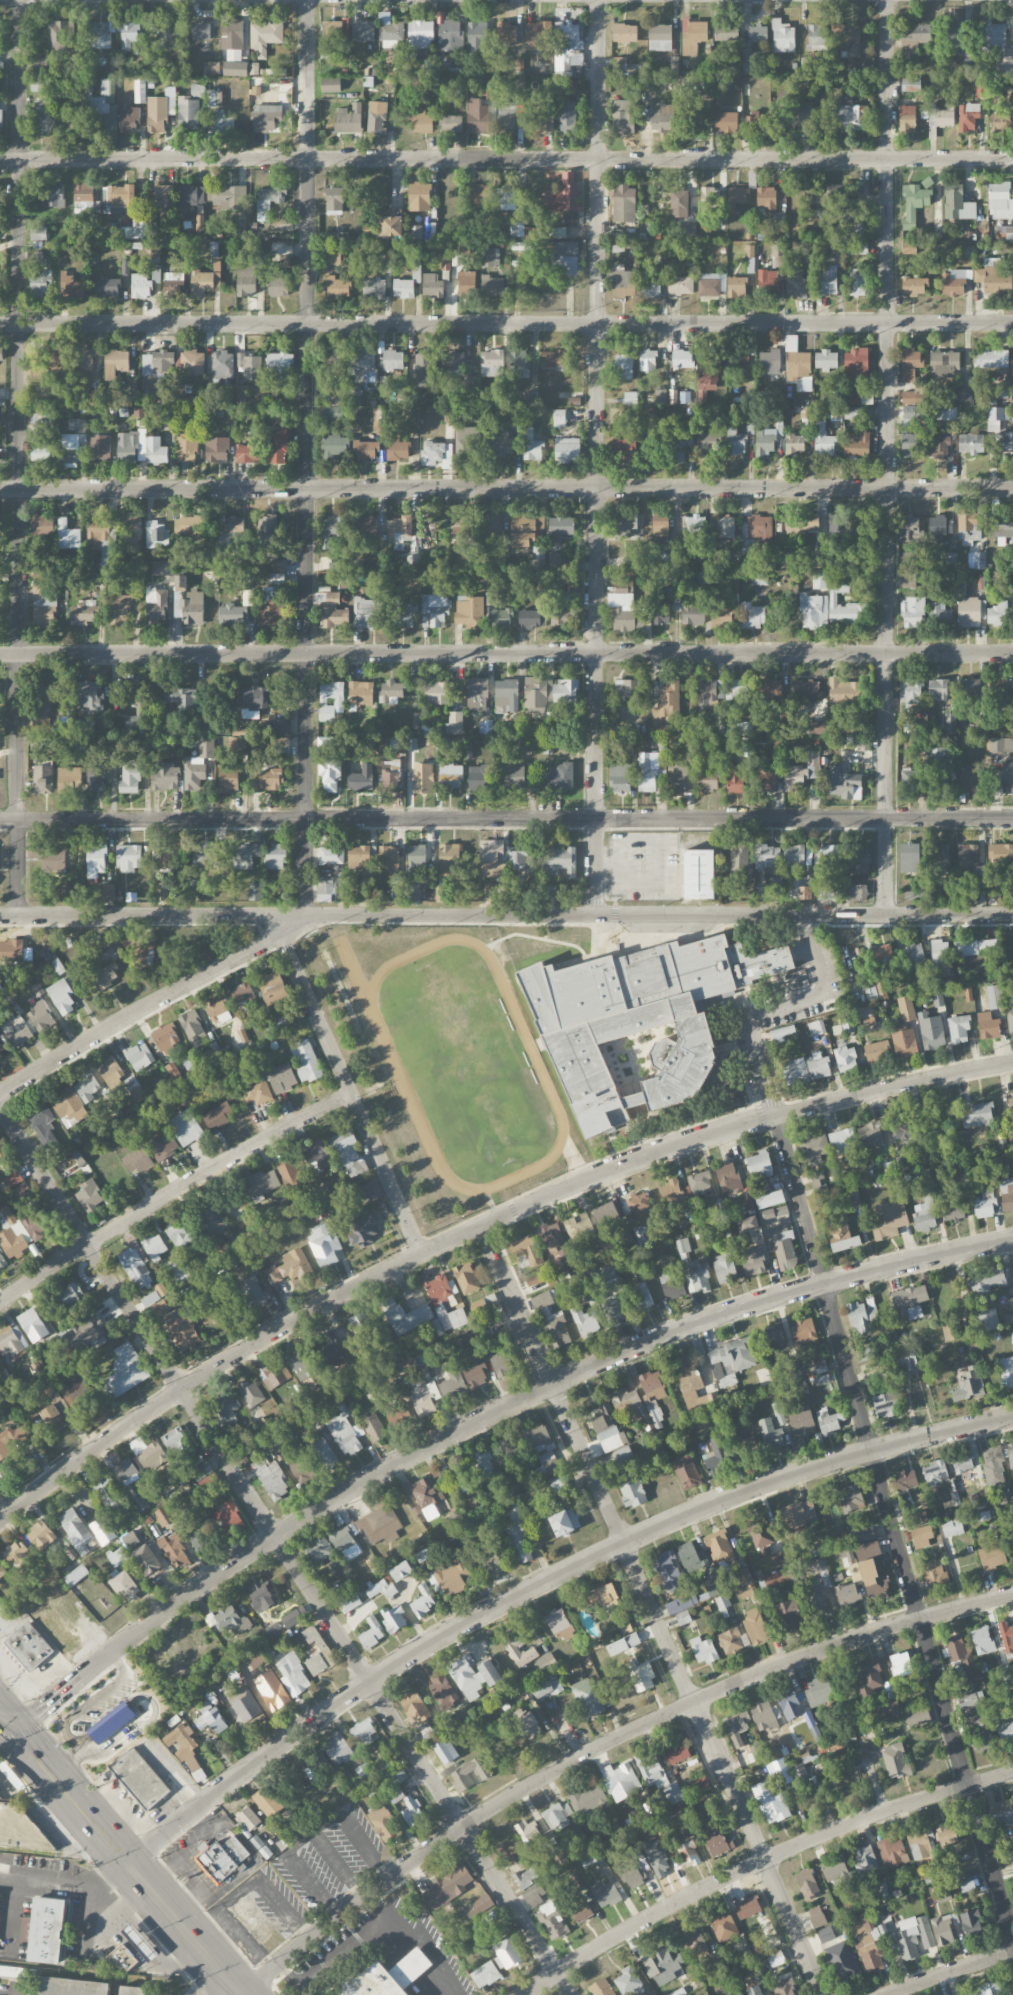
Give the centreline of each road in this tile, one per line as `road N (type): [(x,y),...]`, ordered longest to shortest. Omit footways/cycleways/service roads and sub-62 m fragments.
road 1 (secondary): [(1012,1240),(773,1299),(538,1392),(277,1537),(171,1608),(41,1712),(1,1713)]
road 2 (residential): [(1012,1061),(778,1116),(483,1225),(229,1360),(0,1521)]
road 3 (residential): [(570,1994),(0,1110)]
road 4 (residential): [(1012,817),(0,822)]
road 5 (residential): [(1012,158),(0,162)]
road 6 (residential): [(1012,914),(0,916)]
road 7 (residential): [(1012,487),(0,489)]
road 8 (residential): [(1012,653),(0,654)]
road 9 (residential): [(1012,322),(0,323)]
road 10 (secondary): [(127,1865),(370,1682),(545,1583),(783,1478),(1012,1417)]
road 11 (residential): [(305,916),(309,0)]
road 12 (residential): [(17,916),(19,0)]
road 13 (residential): [(596,915),(600,0)]
road 14 (residential): [(885,915),(886,0)]
road 15 (residential): [(1012,1594),(821,1649),(616,1740),(378,1885),(238,1994)]
road 16 (residential): [(1012,1945),(778,1116)]
road 17 (residential): [(825,1994),(483,1225)]
road 18 (residential): [(1012,1774),(789,1849),(523,1994)]
road 19 (residential): [(352,1093),(236,1154),(0,1302)]
road 20 (residential): [(315,916),(0,1095)]
road 21 (residential): [(422,1254),(280,935)]
road 22 (primary): [(127,1865),(1,1713)]
road 23 (primary): [(238,1994),(127,1865)]
road 24 (residential): [(1012,1953),(891,1994)]

